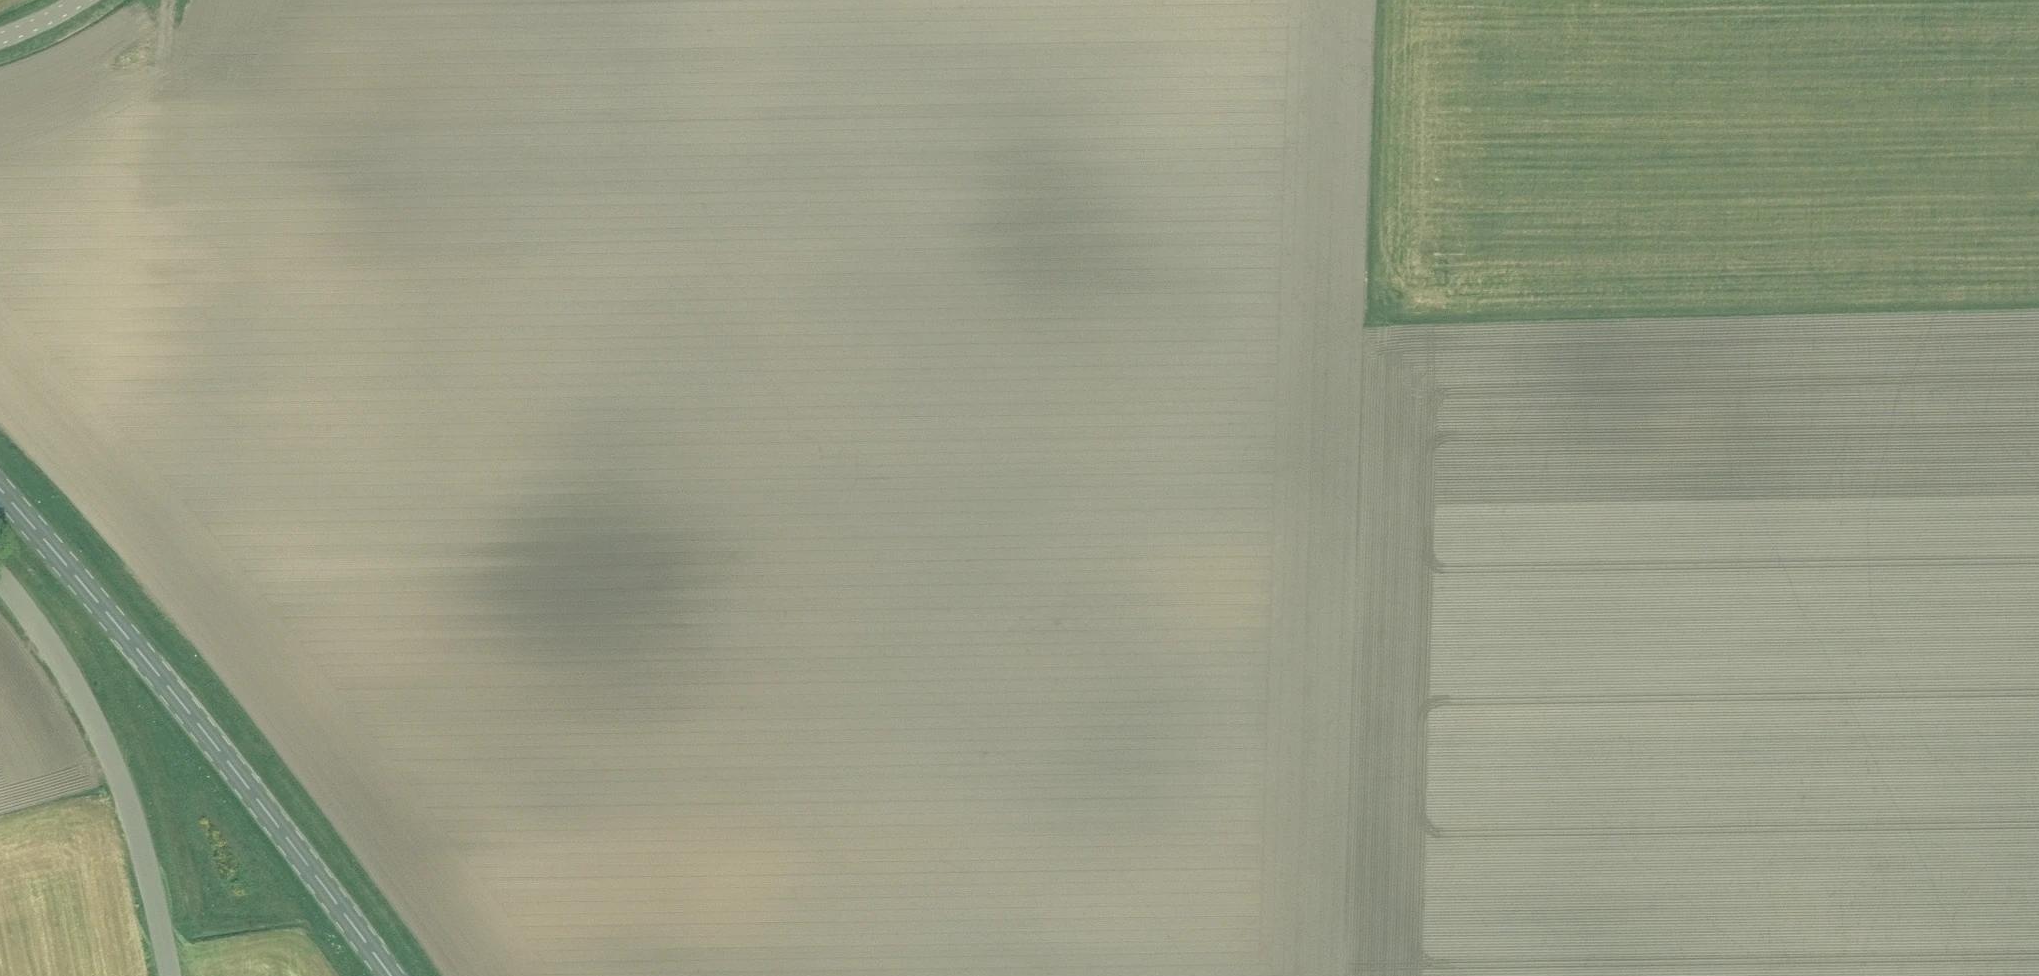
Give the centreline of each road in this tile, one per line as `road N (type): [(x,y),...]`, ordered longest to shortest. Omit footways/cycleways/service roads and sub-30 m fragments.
road 1 (secondary): [(390,975),(97,595),(0,488)]
road 2 (unclassified): [(170,975),(145,860),(102,741),(44,636),(0,579)]

